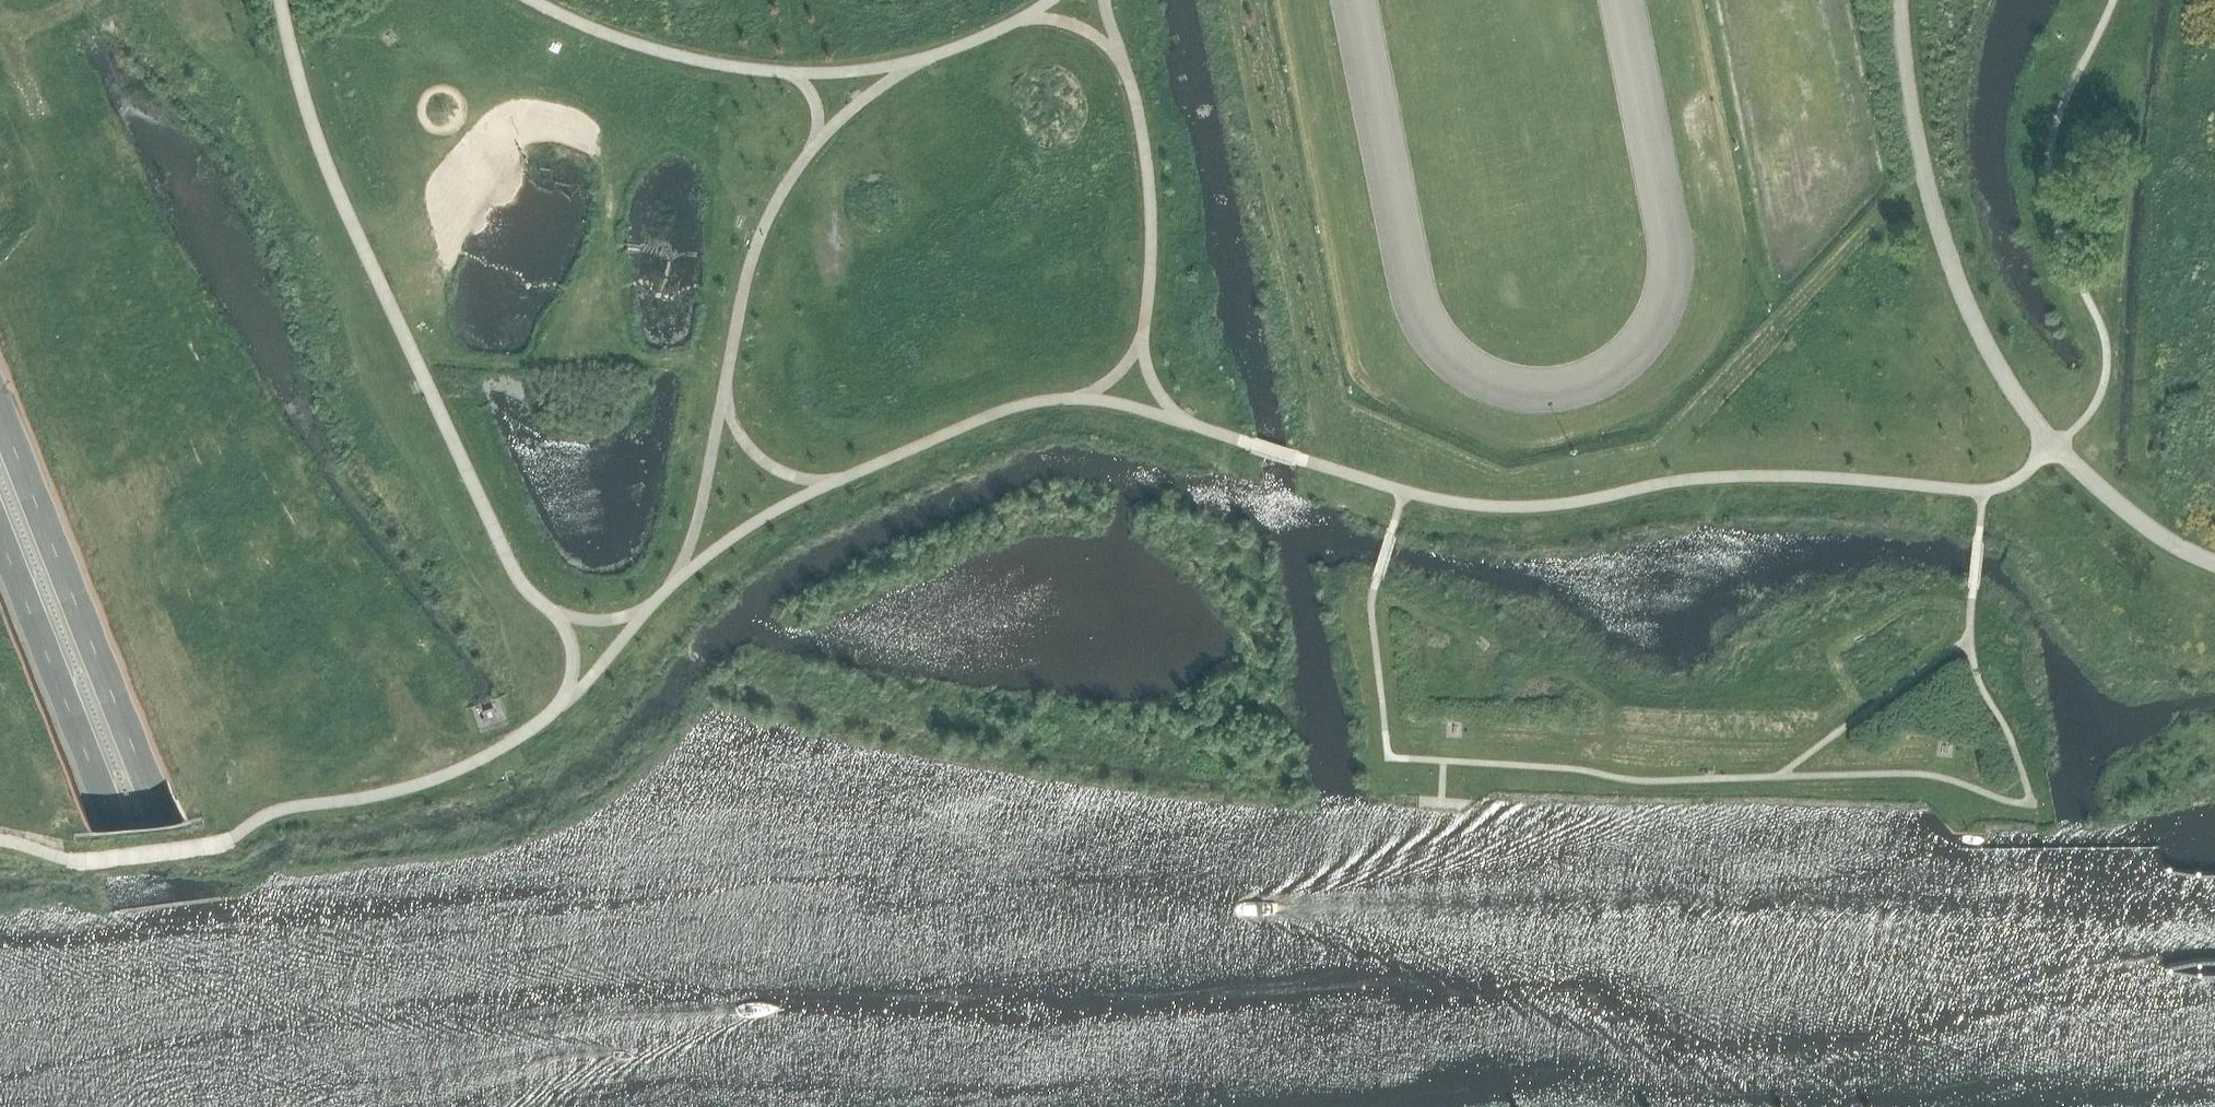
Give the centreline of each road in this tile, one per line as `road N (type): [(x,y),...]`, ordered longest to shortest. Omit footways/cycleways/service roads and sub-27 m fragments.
road 1 (trunk): [(274,1106),(0,414)]
road 2 (unclassified): [(1900,0),(1919,158),(1951,262),(2006,382),(2115,501),(2214,563)]
road 3 (trunk): [(0,541),(225,1106)]

